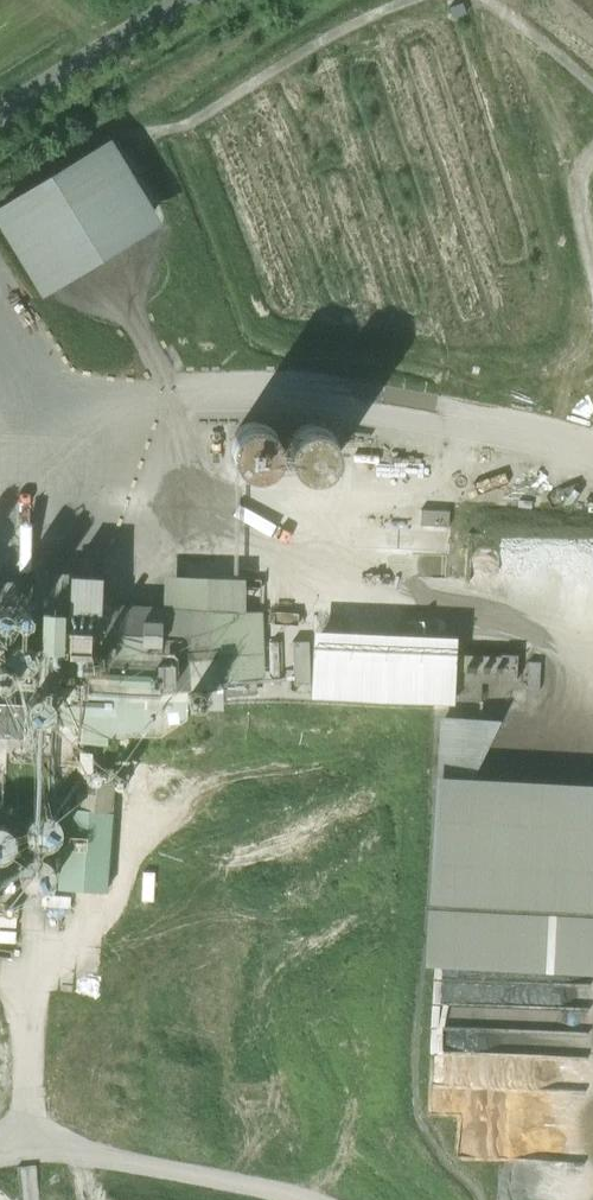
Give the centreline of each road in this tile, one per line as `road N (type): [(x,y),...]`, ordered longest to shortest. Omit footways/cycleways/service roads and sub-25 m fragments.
road 1 (tertiary): [(189,0),(0,115)]

